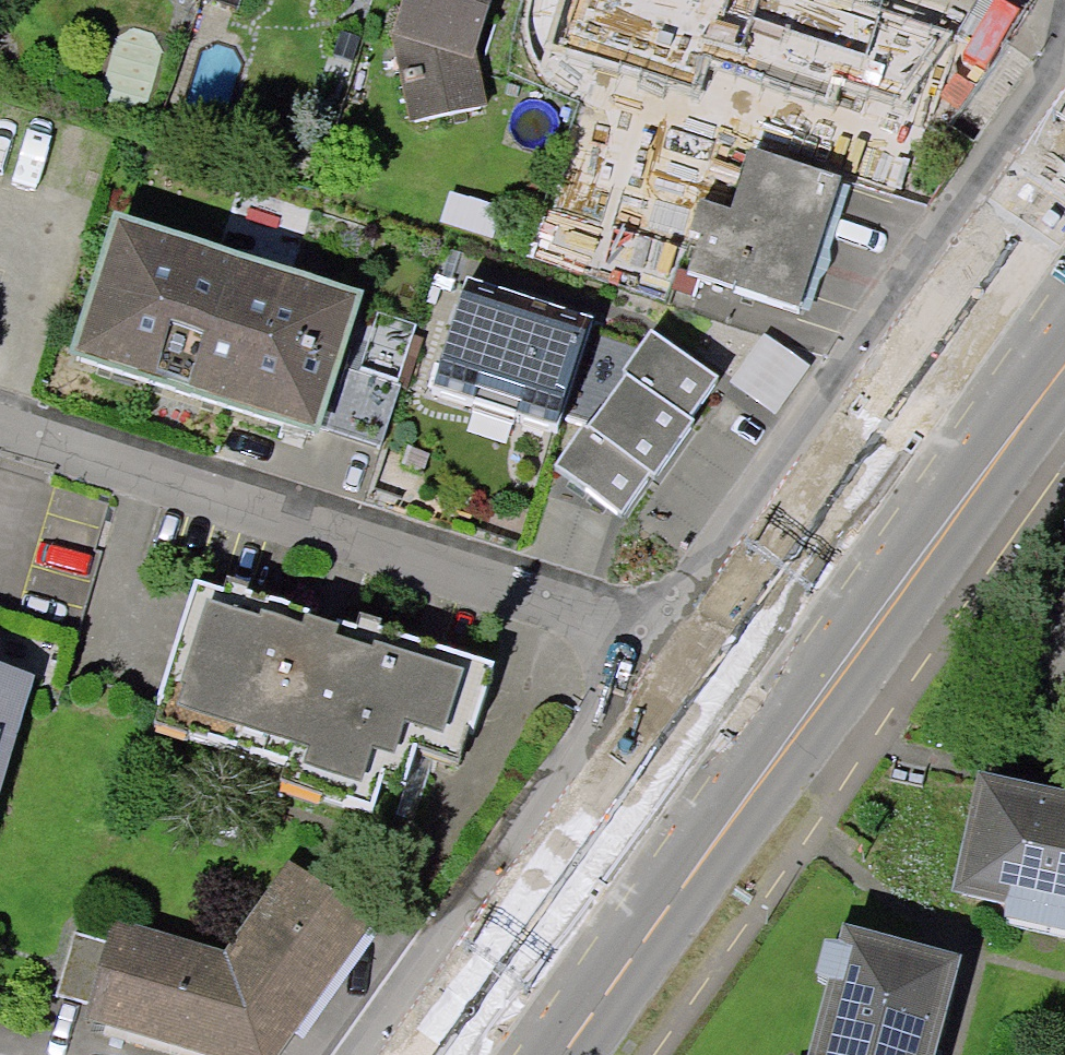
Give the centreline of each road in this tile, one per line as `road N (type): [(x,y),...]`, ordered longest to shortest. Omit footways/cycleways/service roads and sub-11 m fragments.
road 1 (primary): [(570,1054),(1064,372)]
road 2 (residential): [(1064,65),(649,636)]
road 3 (residential): [(0,434),(649,636)]
road 4 (residential): [(649,636),(350,1054)]

